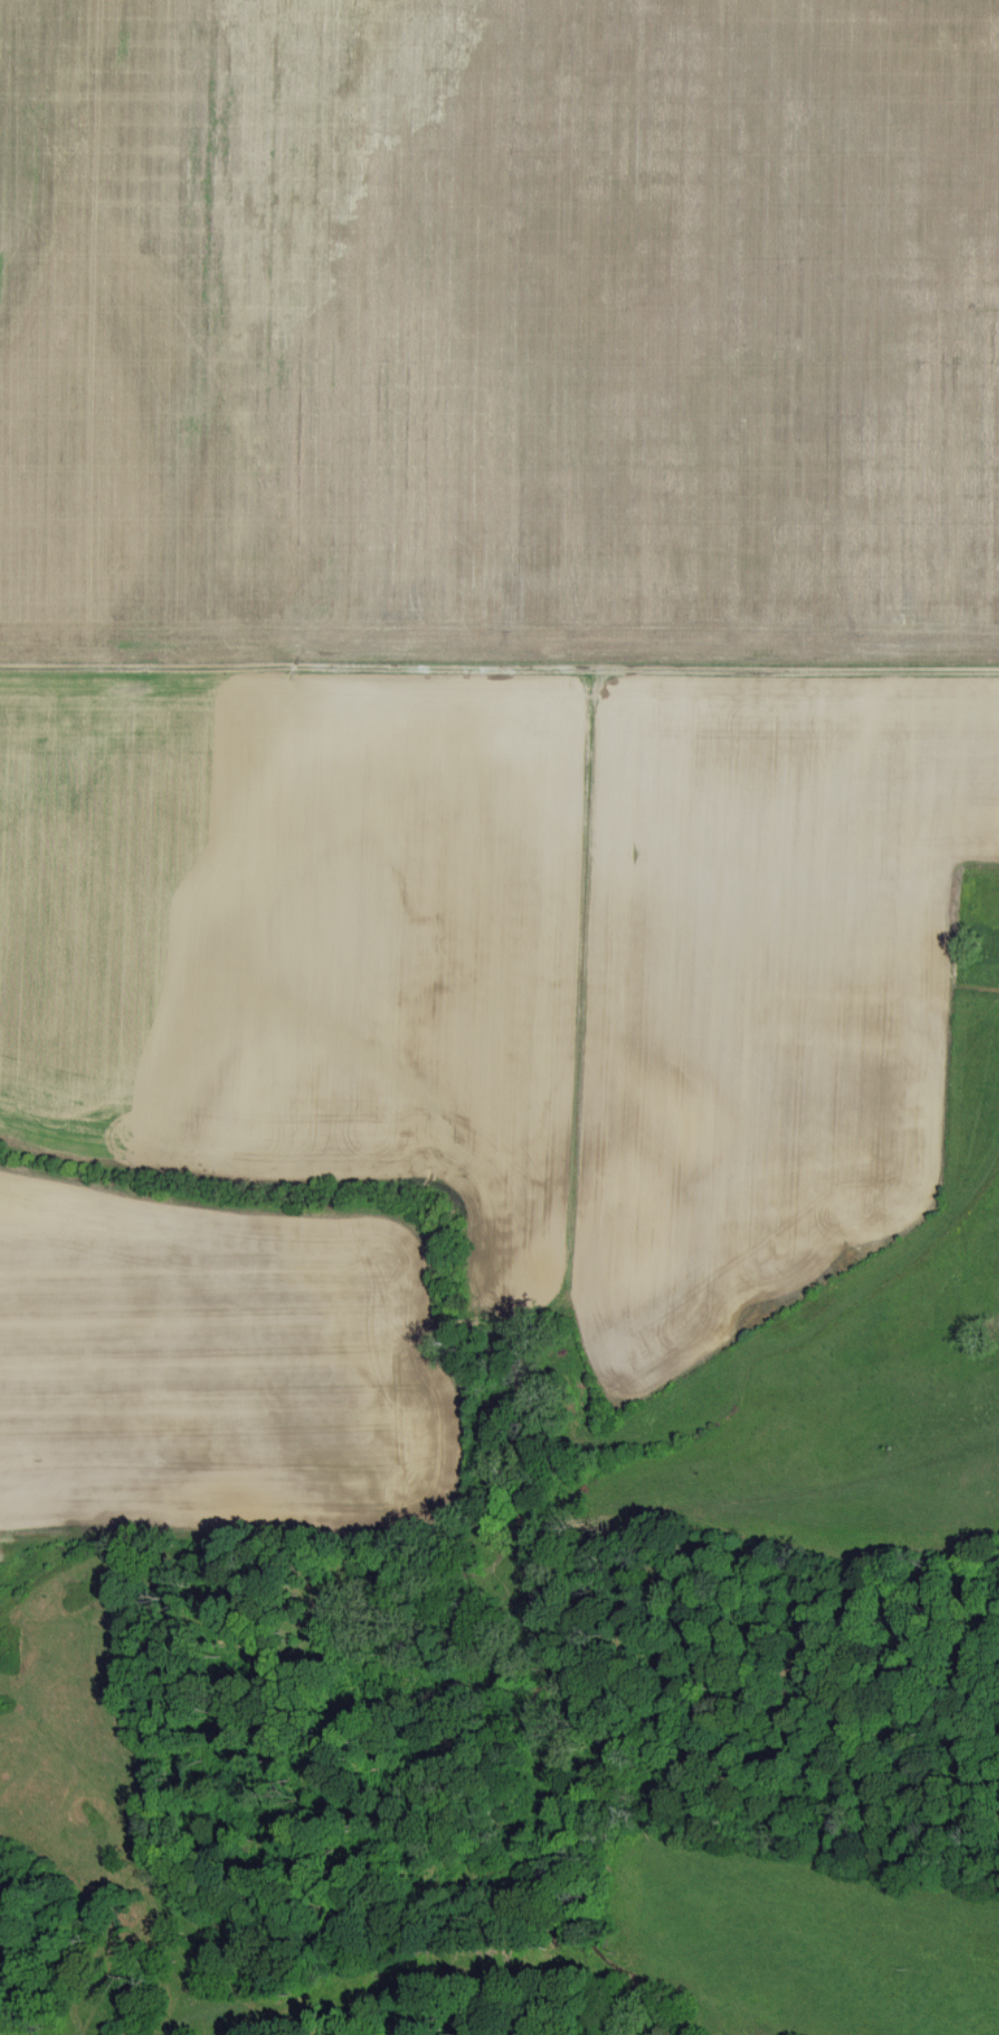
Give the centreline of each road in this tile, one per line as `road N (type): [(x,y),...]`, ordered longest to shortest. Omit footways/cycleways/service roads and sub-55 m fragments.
road 1 (residential): [(998,667),(0,664)]

